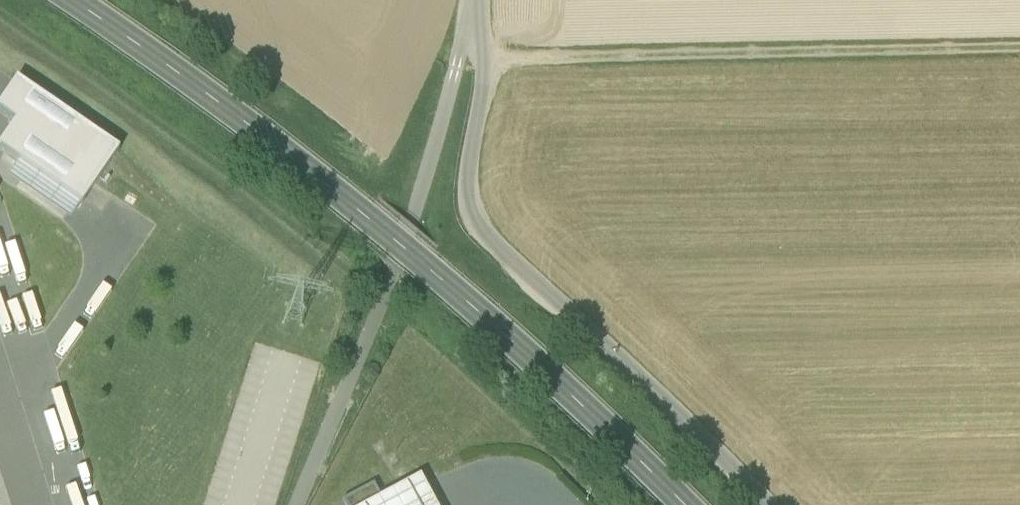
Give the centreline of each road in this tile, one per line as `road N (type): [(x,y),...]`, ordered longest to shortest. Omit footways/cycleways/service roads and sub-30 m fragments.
road 1 (primary): [(684,504),(363,214),(70,0)]
road 2 (unclassified): [(470,0),(486,66),(464,187),(472,224),(767,504)]
road 3 (track): [(486,66),(1019,54)]

